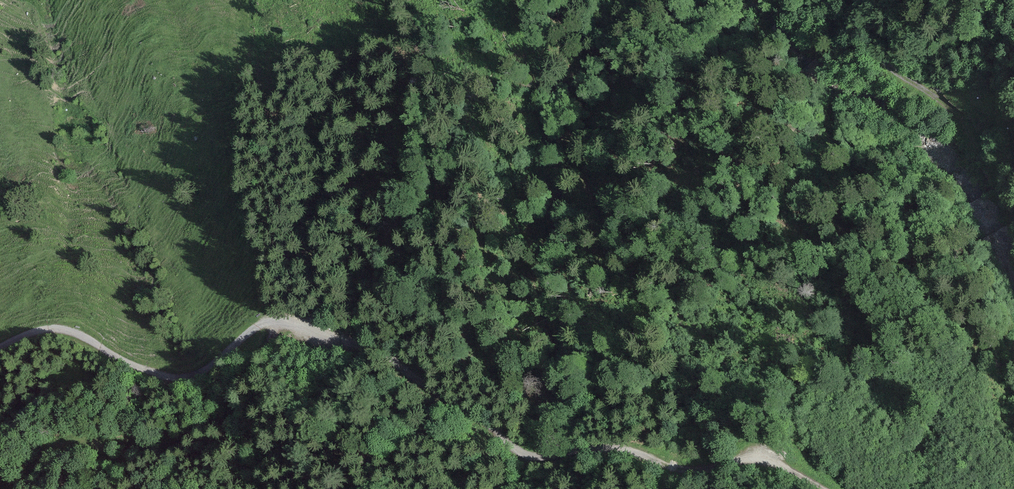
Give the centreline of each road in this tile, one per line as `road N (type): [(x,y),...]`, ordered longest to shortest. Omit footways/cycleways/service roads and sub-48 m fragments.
road 1 (track): [(824,488),(758,457),(699,468),(603,447),(532,458),(388,350),(267,319),(197,374),(153,373),(65,328),(0,347)]
road 2 (track): [(286,325),(226,418),(153,447),(77,436),(17,488)]
road 3 (track): [(876,0),(883,9),(881,65),(948,106),(978,144)]

